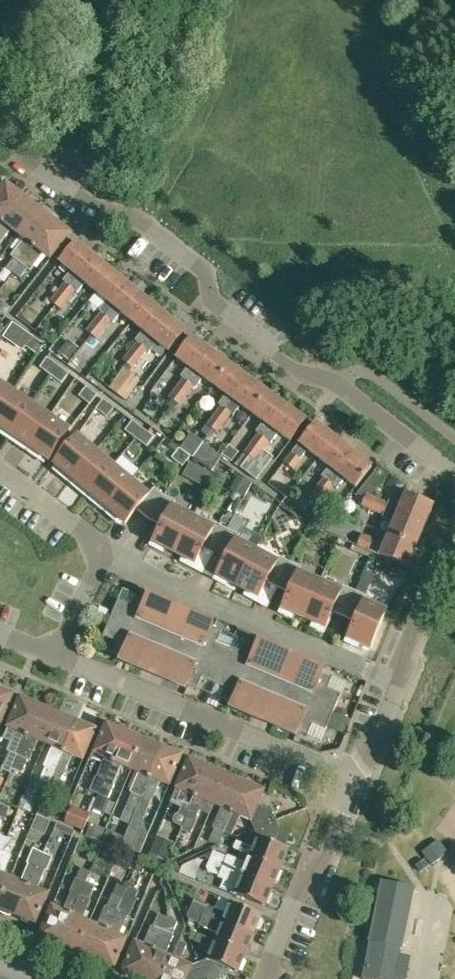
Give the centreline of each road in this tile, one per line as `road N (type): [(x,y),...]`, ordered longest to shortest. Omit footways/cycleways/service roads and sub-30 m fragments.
road 1 (residential): [(454,477),(341,385),(298,372),(211,297),(207,272),(139,219),(96,209),(0,134)]
road 2 (residential): [(105,548),(145,574),(400,684)]
road 3 (residential): [(357,784),(58,658)]
road 4 (residential): [(268,978),(297,898),(326,857),(357,784)]
road 5 (residential): [(400,684),(402,658),(454,532)]
road 6 (residential): [(0,467),(105,548)]

